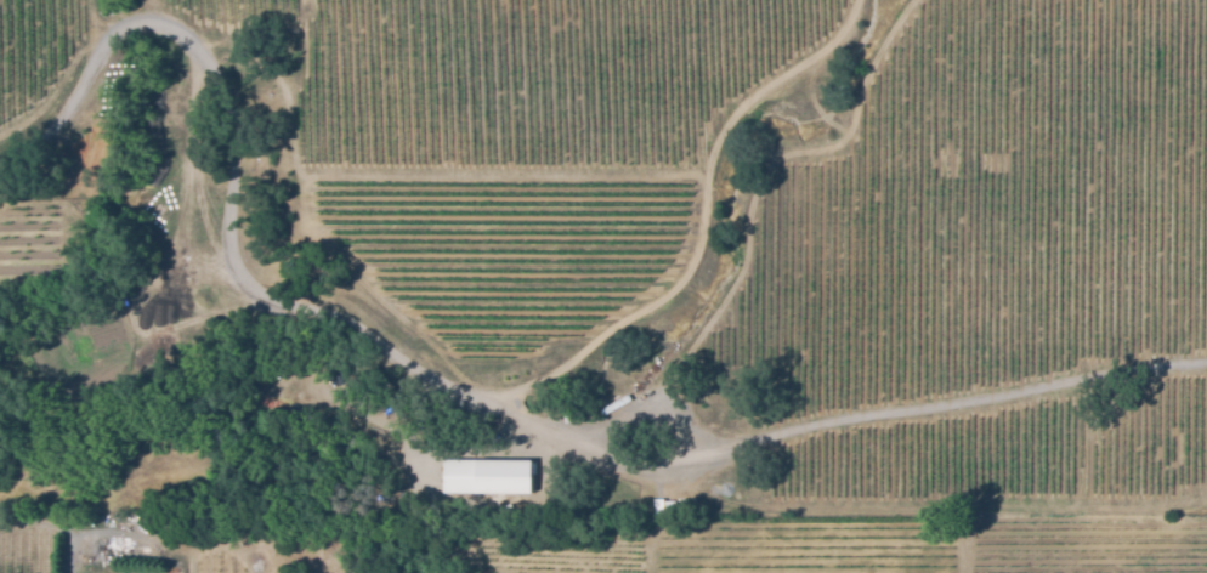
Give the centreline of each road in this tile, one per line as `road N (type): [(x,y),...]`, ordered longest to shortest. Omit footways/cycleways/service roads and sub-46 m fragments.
road 1 (residential): [(0,168),(50,138),(118,33),(171,29),(199,58),(232,121),(228,255),(244,286),(270,305),(347,322),(420,373),(646,477),(792,435),(1206,364)]
road 2 (residential): [(860,0),(849,33),(724,138),(672,290),(495,405)]

